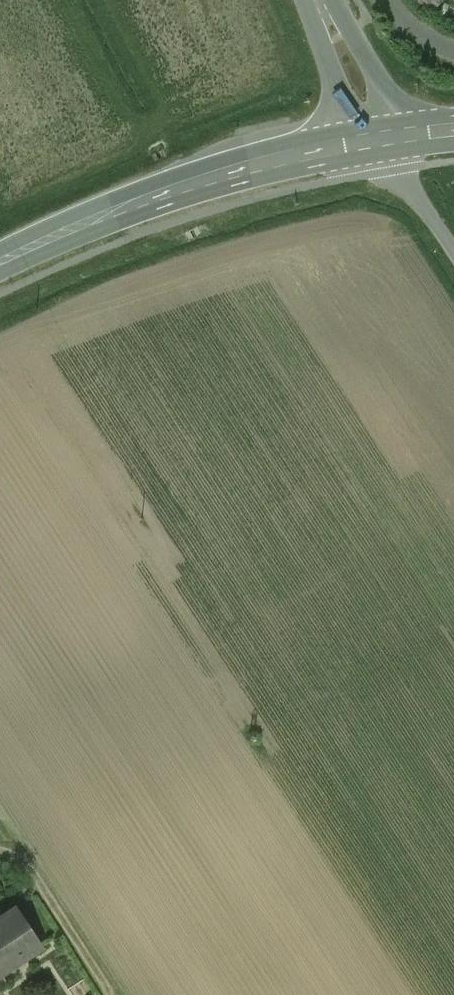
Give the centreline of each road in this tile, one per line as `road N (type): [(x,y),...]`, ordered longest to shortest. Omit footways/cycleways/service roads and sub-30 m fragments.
road 1 (secondary): [(0,264),(99,218),(245,169),(385,140)]
road 2 (tertiary): [(319,0),(385,140)]
road 3 (track): [(385,140),(453,249)]

